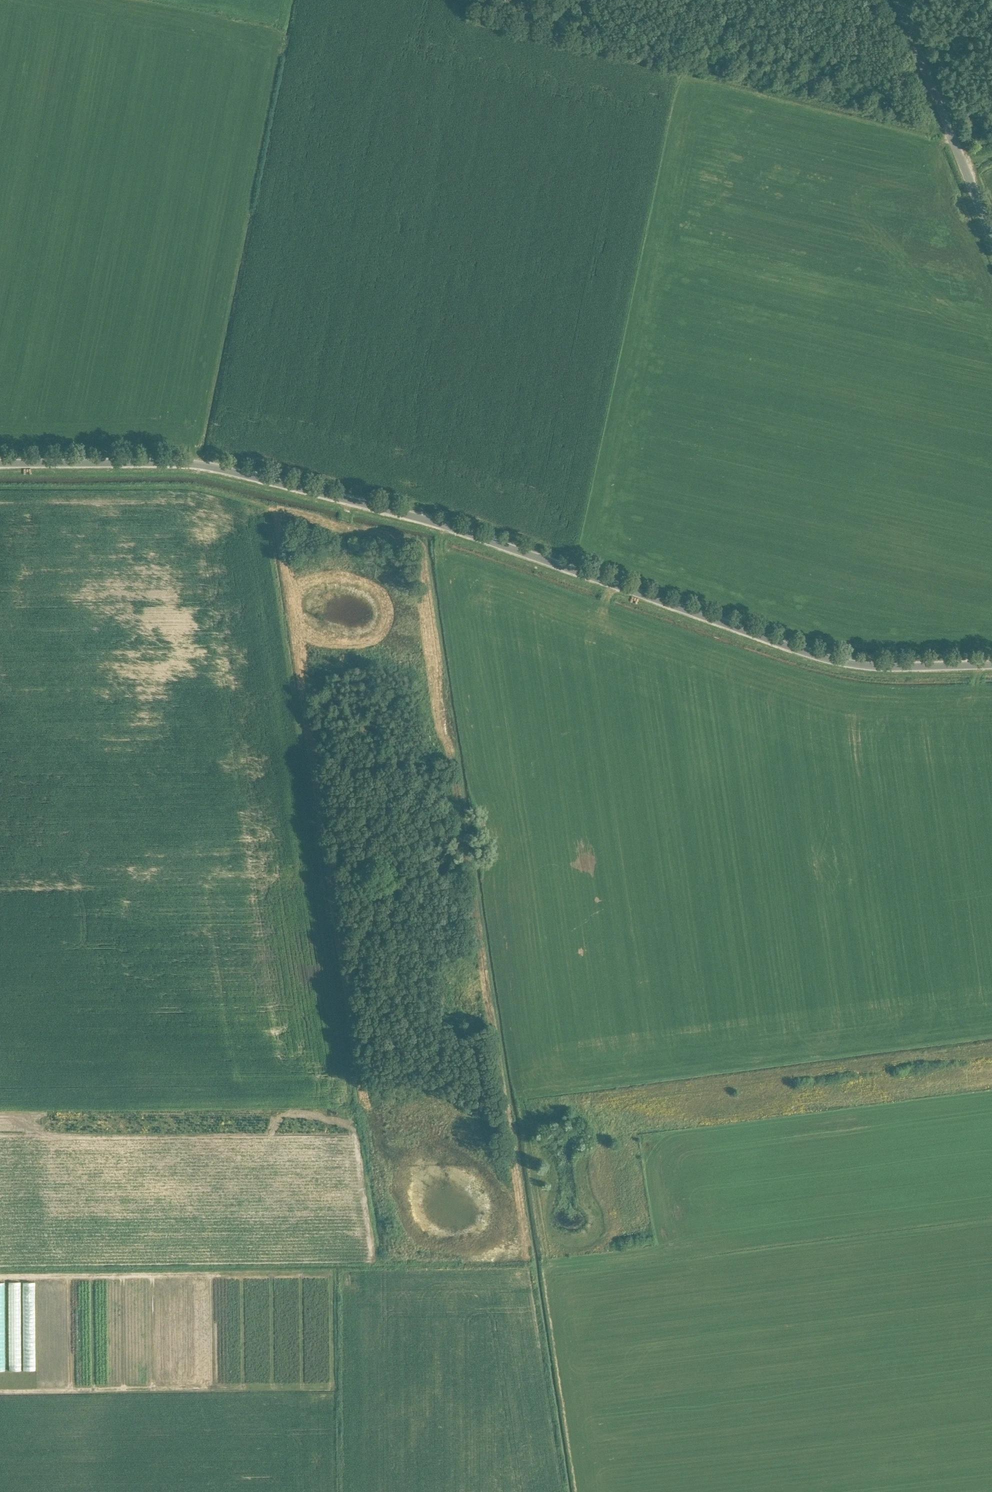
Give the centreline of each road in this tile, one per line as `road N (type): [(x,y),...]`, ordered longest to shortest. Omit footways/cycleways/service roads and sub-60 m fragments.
road 1 (unclassified): [(991,664),(829,658),(461,530),(212,466),(0,463)]
road 2 (unclassified): [(991,236),(897,0)]

